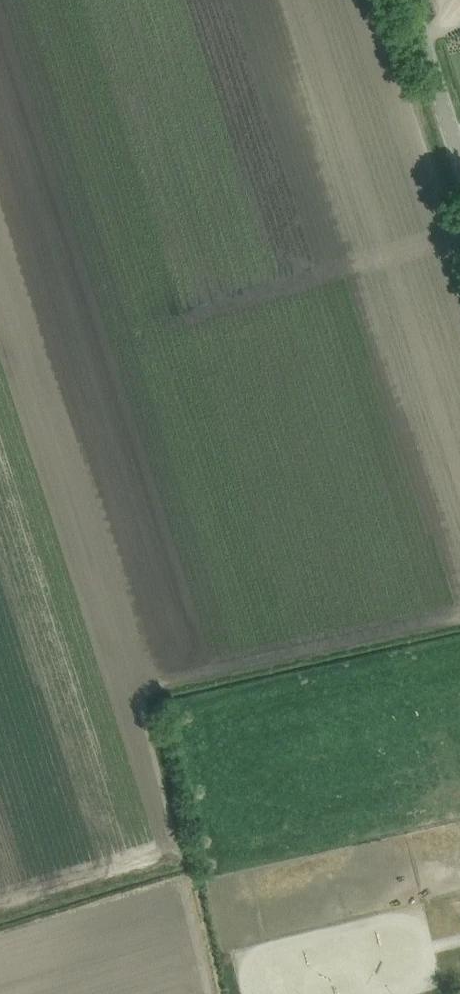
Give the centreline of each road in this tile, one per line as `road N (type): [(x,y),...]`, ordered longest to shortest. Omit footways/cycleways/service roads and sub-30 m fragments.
road 1 (unclassified): [(459,161),(406,0)]

